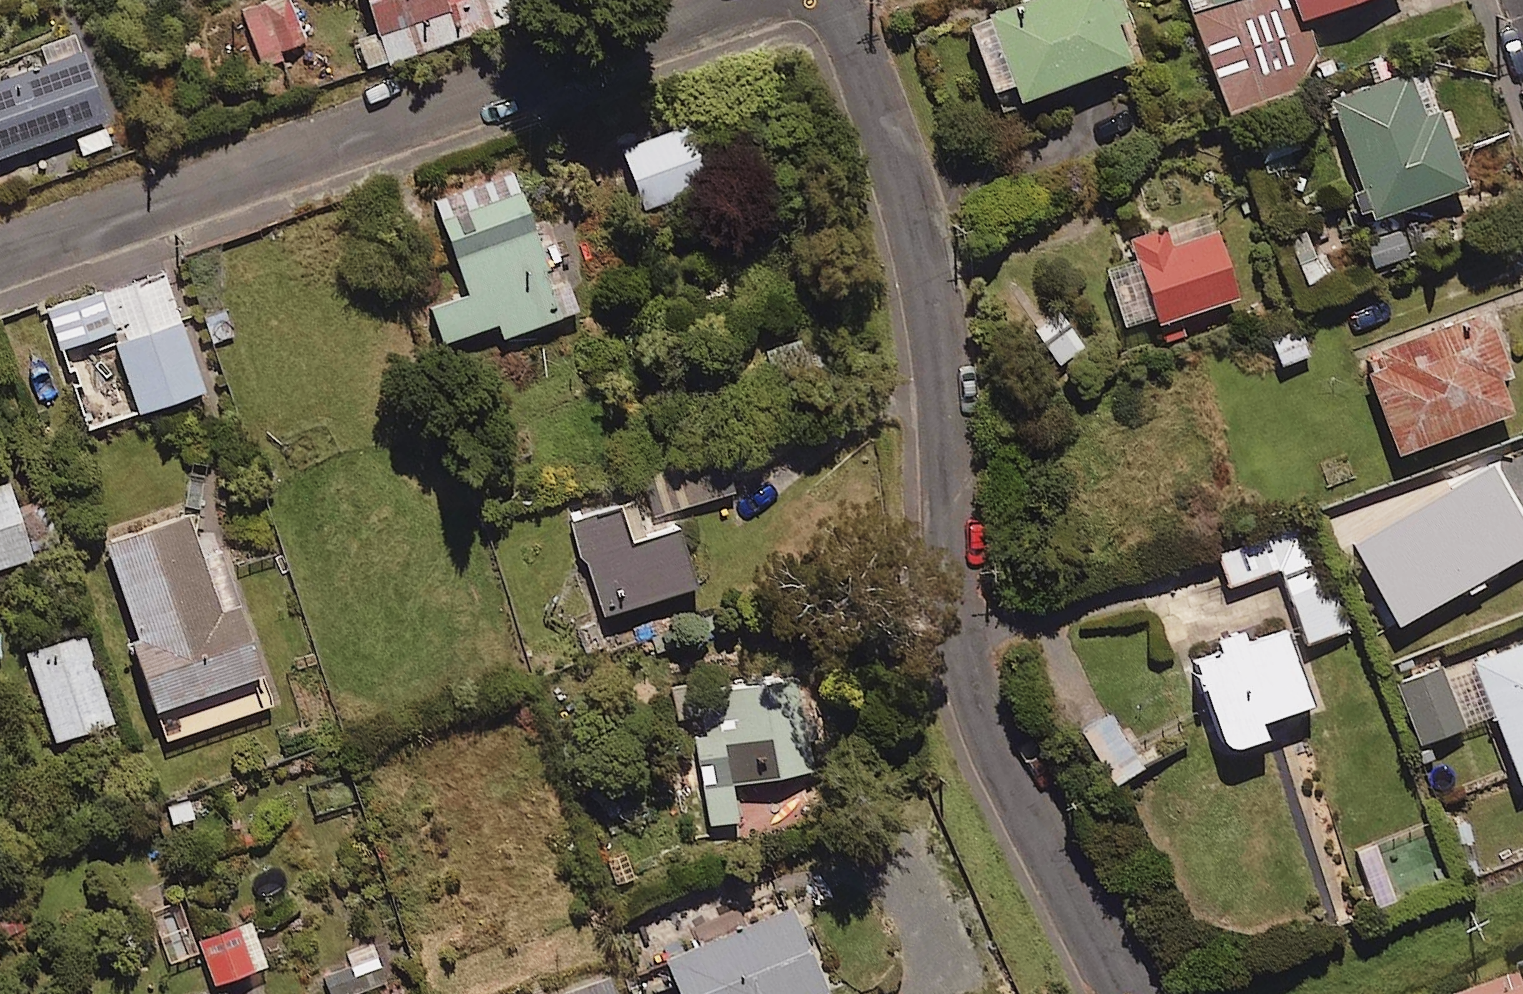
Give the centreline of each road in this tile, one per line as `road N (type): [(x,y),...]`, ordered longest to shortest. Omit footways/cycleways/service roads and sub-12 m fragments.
road 1 (residential): [(1132,993),(988,728),(961,644),(940,344),(919,223),(840,0)]
road 2 (residential): [(0,260),(728,0)]

